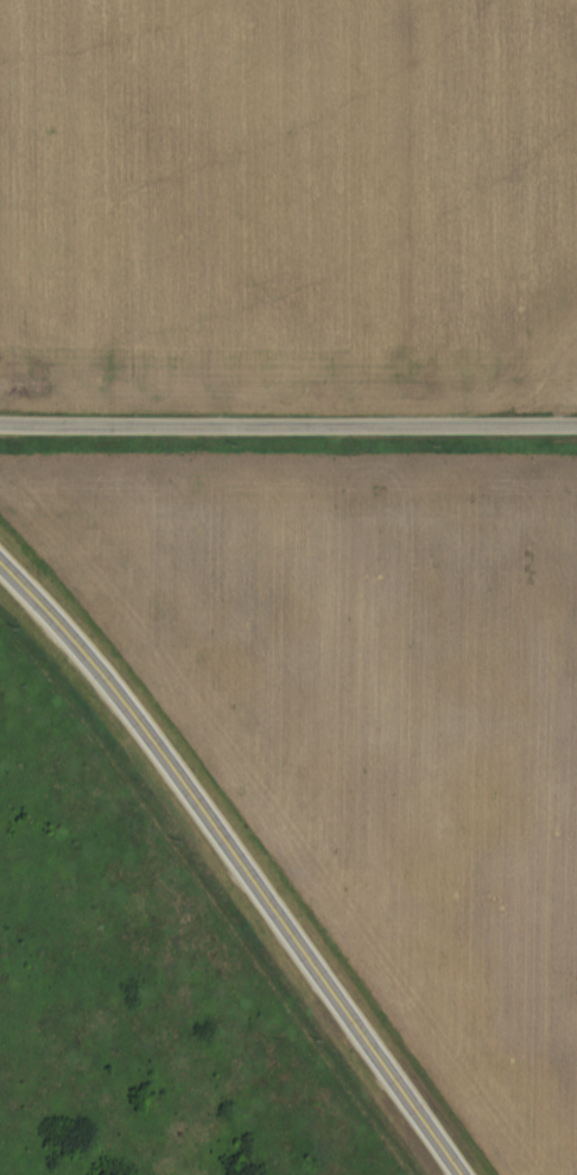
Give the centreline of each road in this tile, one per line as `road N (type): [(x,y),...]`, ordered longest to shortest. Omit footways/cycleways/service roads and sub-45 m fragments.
road 1 (primary): [(457,1174),(122,707),(0,568)]
road 2 (residential): [(0,423),(576,425)]

